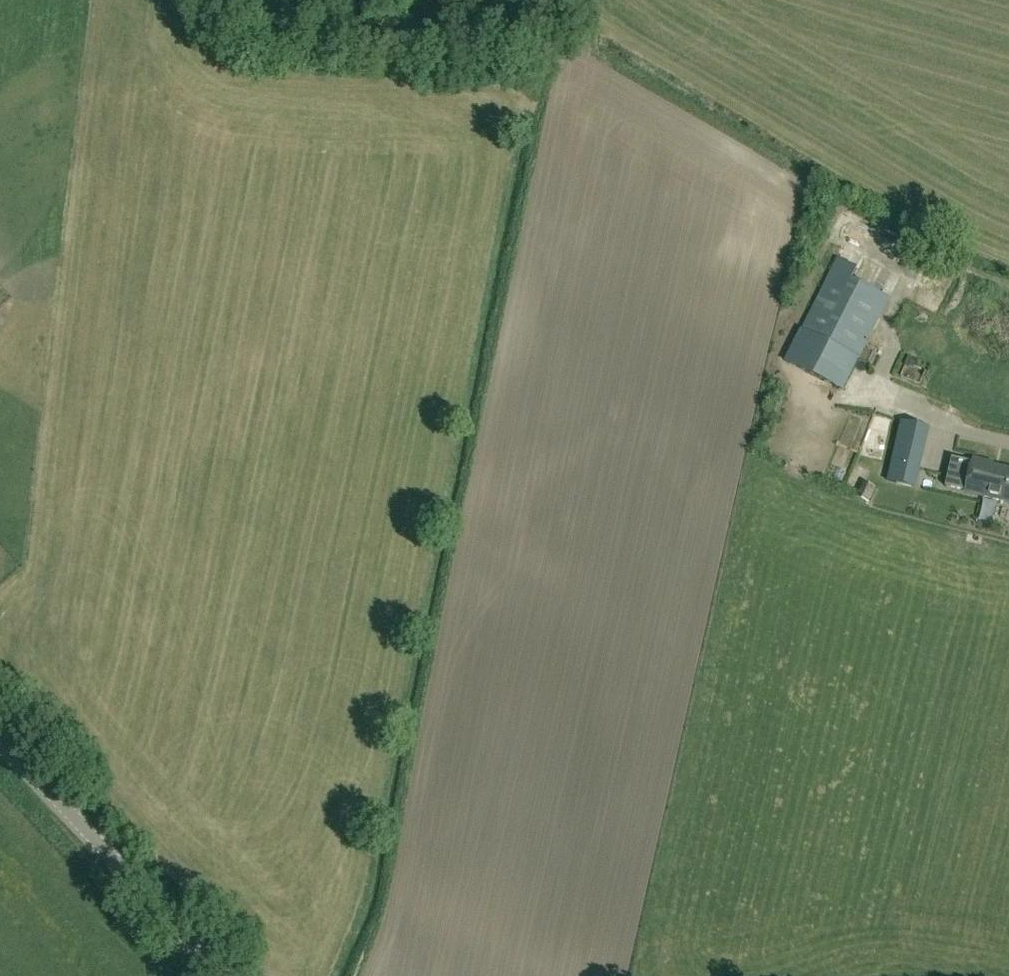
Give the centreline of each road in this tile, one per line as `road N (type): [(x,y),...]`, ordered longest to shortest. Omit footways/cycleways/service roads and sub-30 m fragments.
road 1 (unclassified): [(222,975),(0,742)]

